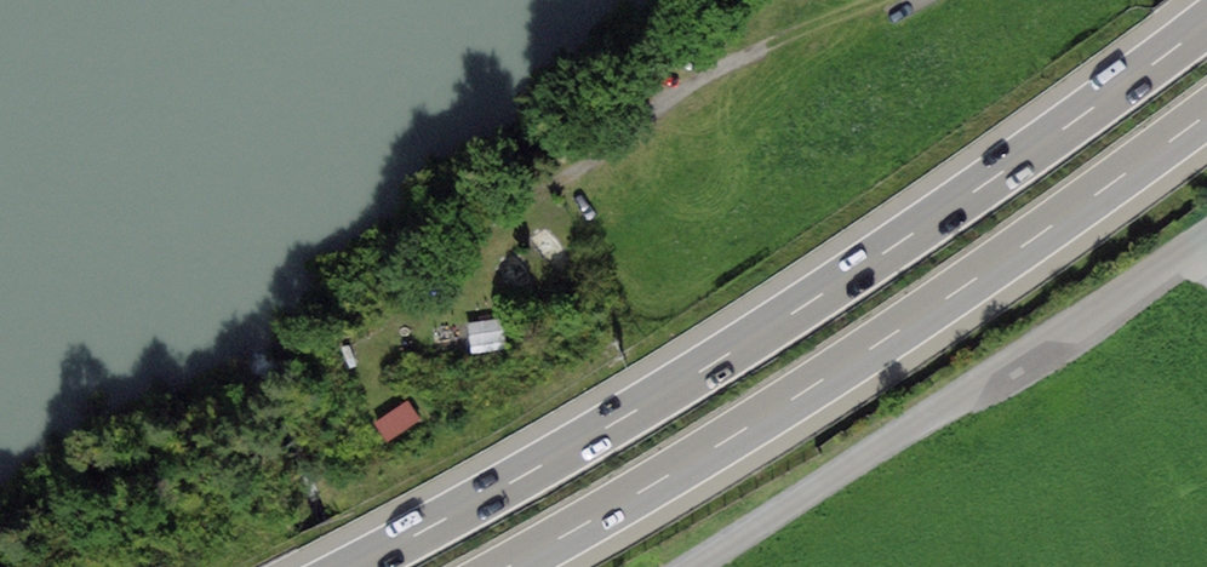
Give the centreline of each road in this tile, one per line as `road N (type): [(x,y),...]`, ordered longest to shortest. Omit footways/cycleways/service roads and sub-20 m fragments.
road 1 (motorway): [(1206,22),(1026,157),(723,358),(354,566)]
road 2 (motorway): [(507,566),(925,314),(1206,112)]
road 3 (track): [(511,211),(741,58),(845,17),(890,14)]

